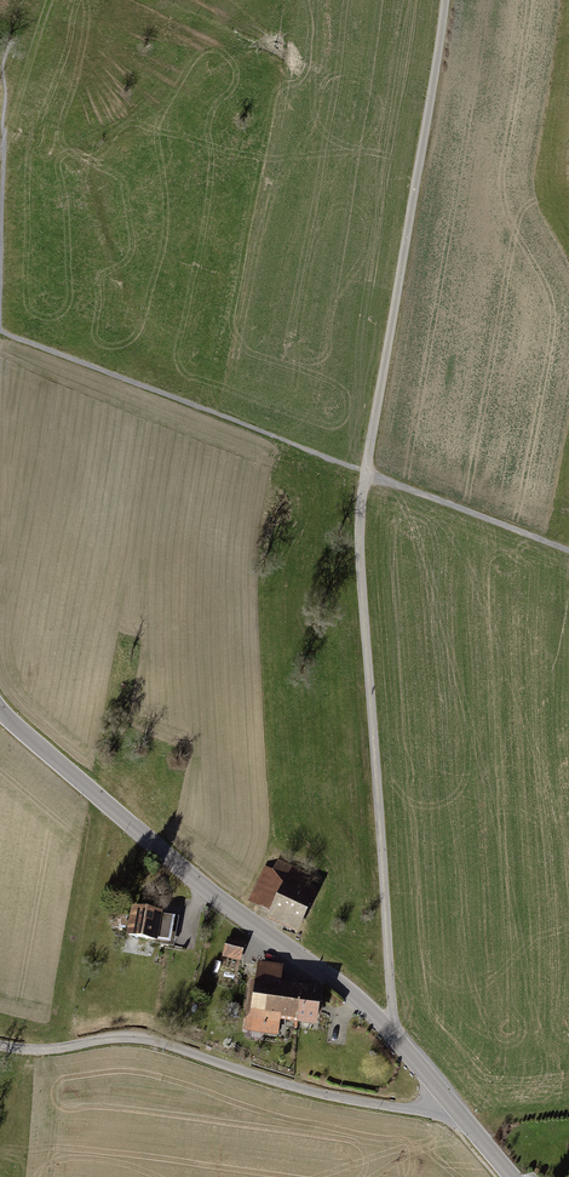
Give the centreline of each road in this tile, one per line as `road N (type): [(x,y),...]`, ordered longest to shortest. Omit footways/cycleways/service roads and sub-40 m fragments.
road 1 (unclassified): [(445,0),(362,495),(392,1034)]
road 2 (tertiary): [(392,1034),(314,965),(217,900),(0,707)]
road 3 (residential): [(453,1105),(426,1114),(347,1100),(124,1038),(67,1049),(0,1046)]
road 4 (track): [(568,549),(366,470)]
road 5 (track): [(51,0),(0,139)]

